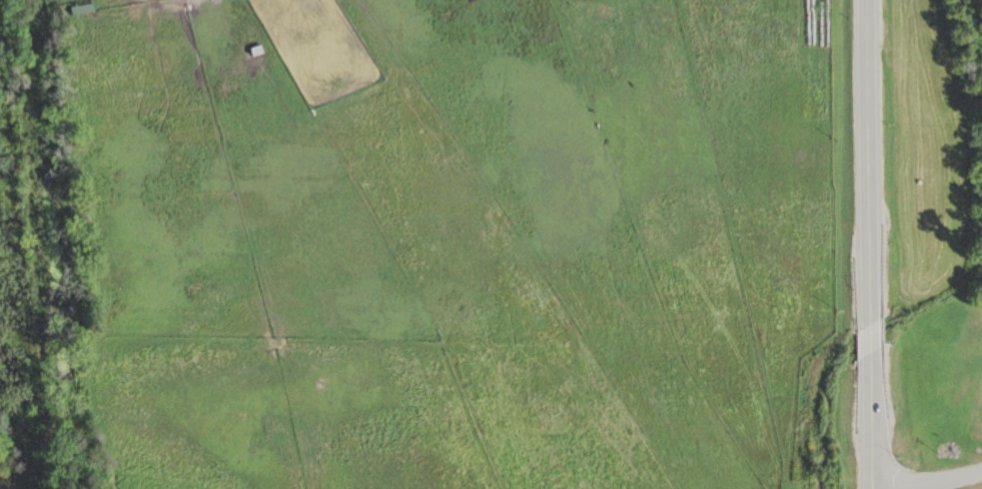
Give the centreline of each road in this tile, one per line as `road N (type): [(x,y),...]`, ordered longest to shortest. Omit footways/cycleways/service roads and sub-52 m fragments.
road 1 (primary): [(872,488),(864,0)]

